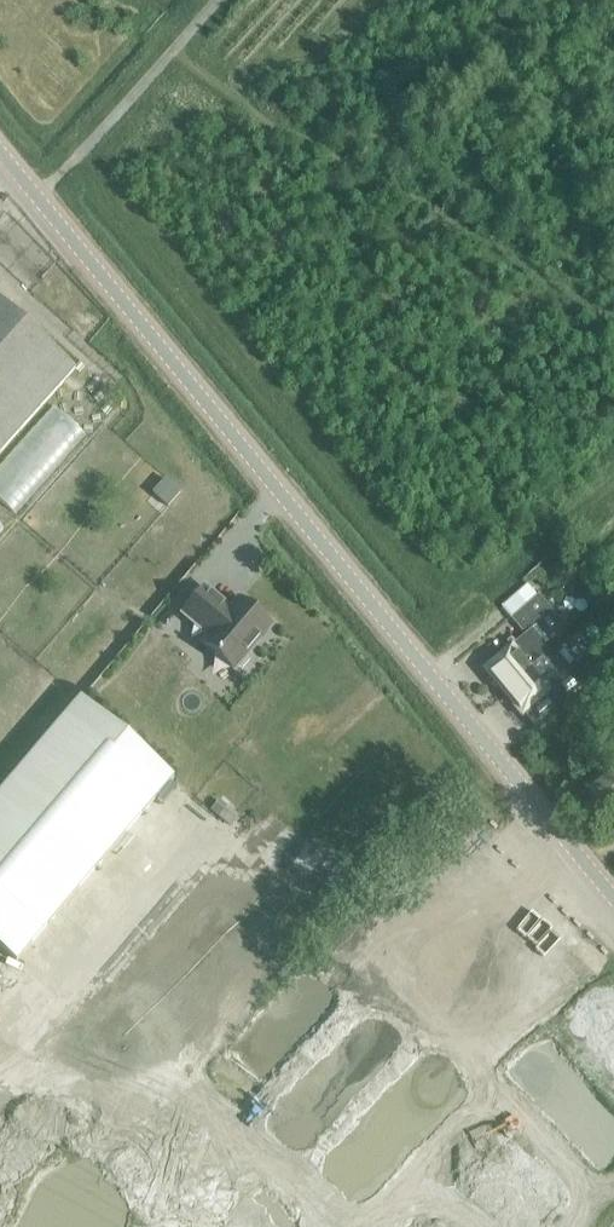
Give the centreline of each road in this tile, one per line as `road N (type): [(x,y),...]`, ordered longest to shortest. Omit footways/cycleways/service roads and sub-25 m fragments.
road 1 (unclassified): [(613,902),(0,151)]
road 2 (track): [(613,476),(405,650)]

